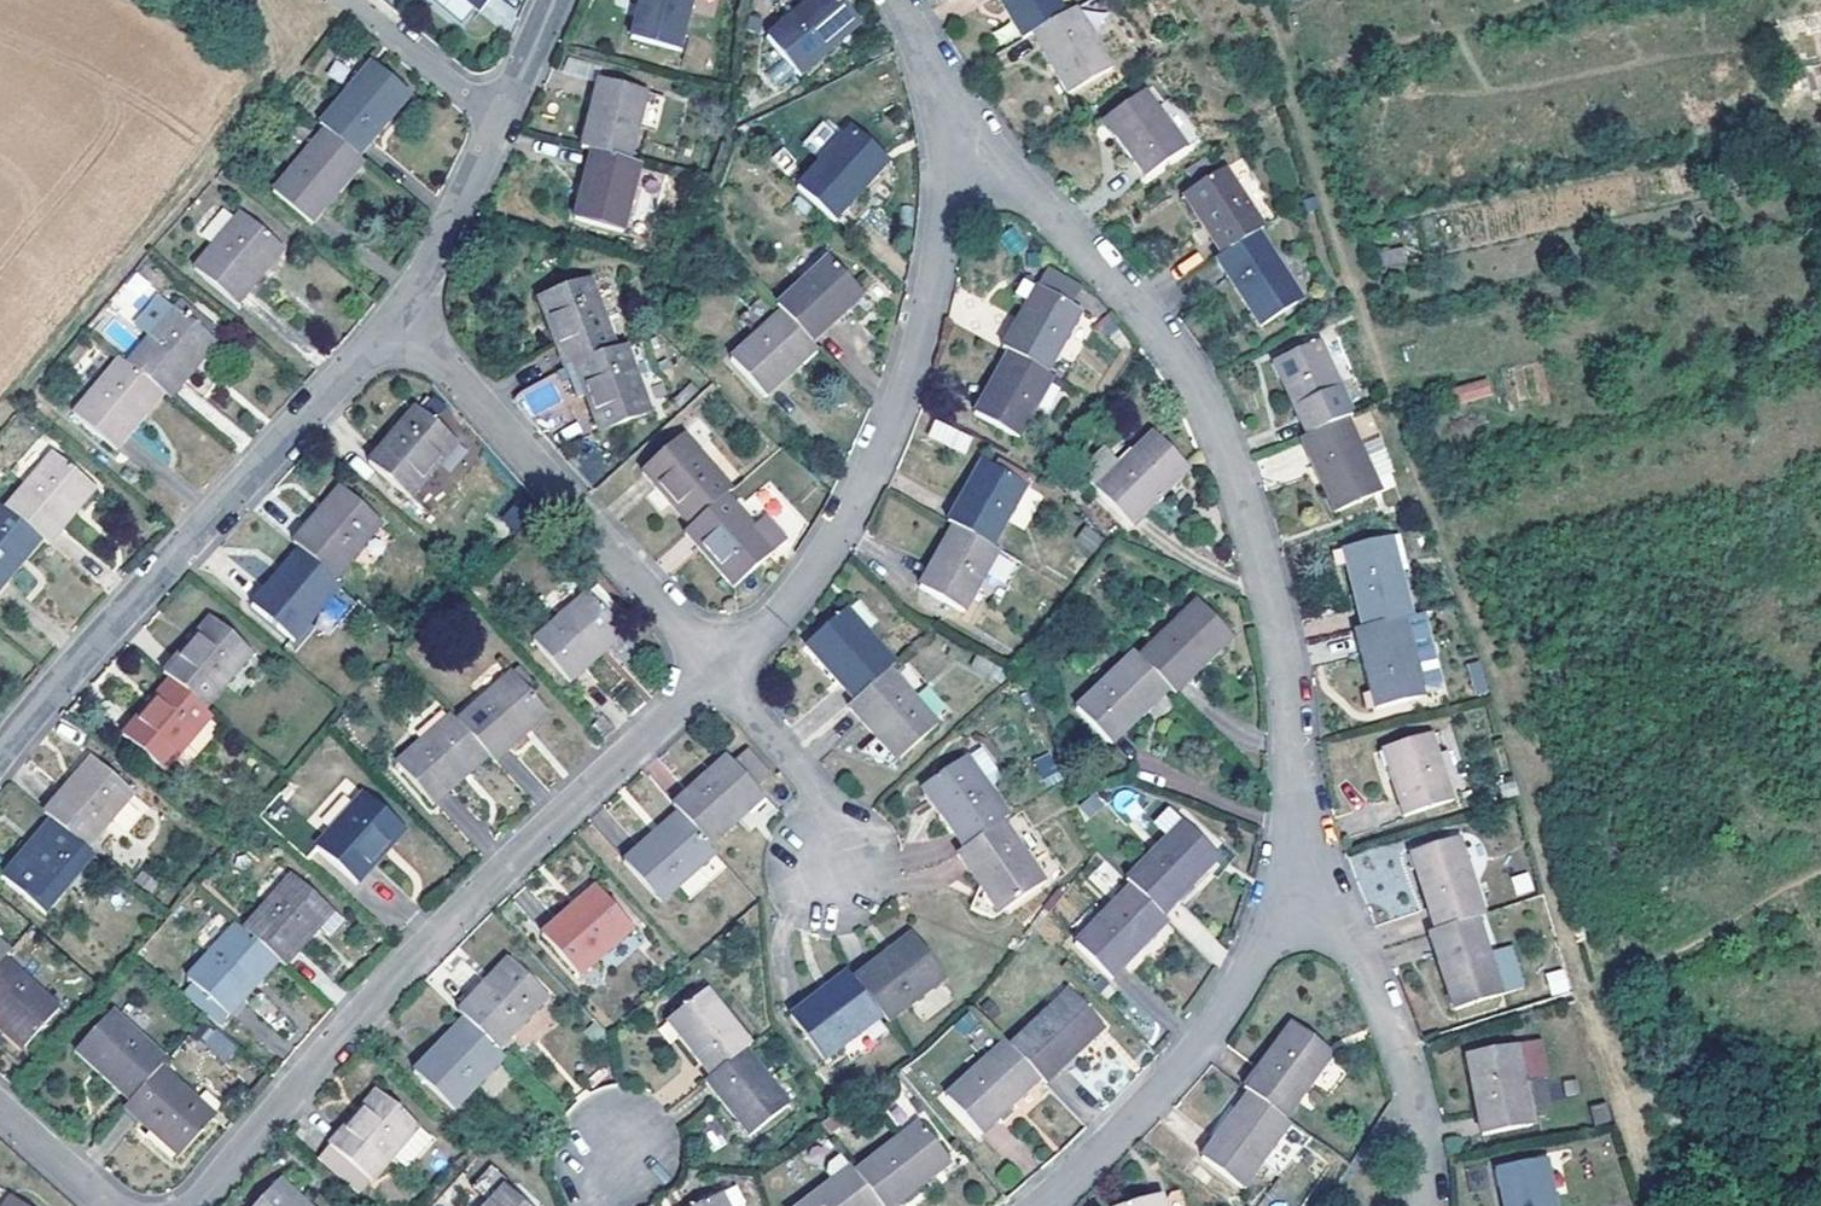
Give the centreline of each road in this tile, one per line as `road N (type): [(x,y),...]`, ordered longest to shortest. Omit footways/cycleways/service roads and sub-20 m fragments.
road 1 (track): [(1279,0),(1449,526),(1535,824),(1594,989),(1723,928),(1820,868)]
road 2 (residential): [(936,89),(1152,328),(1201,405),(1238,489),(1268,594),(1288,708),(1293,806),(1282,864)]
road 3 (residential): [(718,678),(470,899),(198,1205)]
road 4 (residential): [(936,89),(943,176),(938,249),(894,419),(848,520),(775,631),(718,678)]
road 5 (residential): [(0,760),(399,318)]
road 6 (residential): [(399,318),(718,678)]
road 7 (residential): [(1282,864),(1264,938),(1228,1008),(1173,1080),(1044,1205)]
road 8 (residential): [(1282,864),(1356,939),(1415,1114),(1427,1205)]
road 9 (residential): [(718,678),(820,797),(839,878)]
road 10 (residential): [(399,318),(452,237),(503,130)]
road 11 (residential): [(503,130),(344,0)]
road 12 (residential): [(503,130),(562,0)]
road 13 (residential): [(101,1205),(0,1116)]

